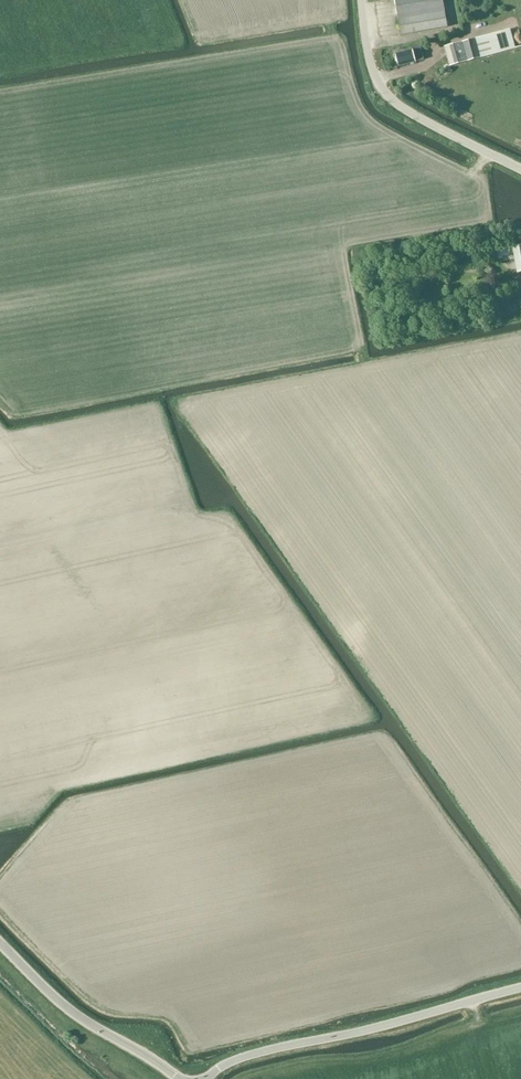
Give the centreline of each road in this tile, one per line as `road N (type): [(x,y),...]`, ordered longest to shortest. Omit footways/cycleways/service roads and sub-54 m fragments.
road 1 (unclassified): [(207,1078),(258,1054),(520,989)]
road 2 (unclassified): [(520,169),(390,99),(374,72),(363,0)]
road 3 (unclassified): [(179,1078),(88,1025),(0,946)]

